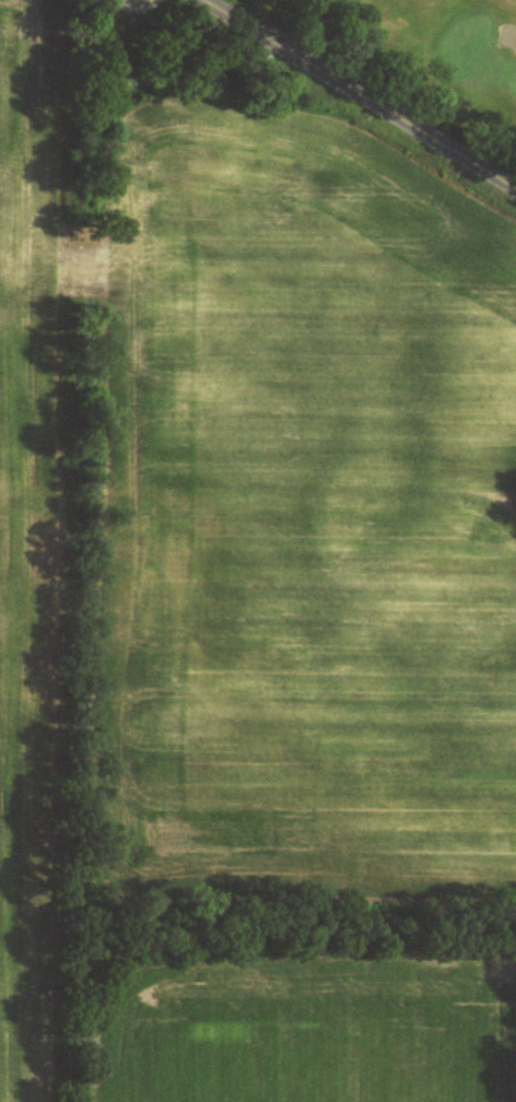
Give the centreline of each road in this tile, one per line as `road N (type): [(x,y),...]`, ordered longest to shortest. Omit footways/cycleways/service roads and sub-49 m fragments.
road 1 (tertiary): [(515,192),(183,0)]

